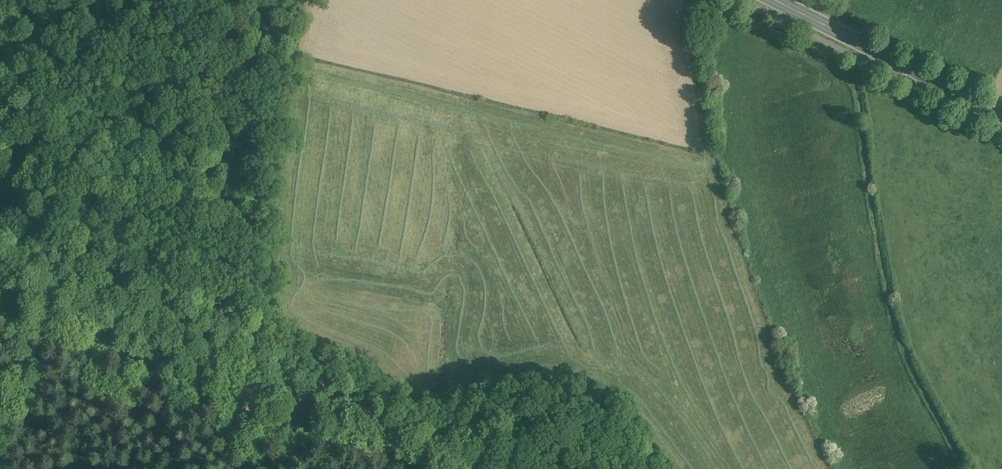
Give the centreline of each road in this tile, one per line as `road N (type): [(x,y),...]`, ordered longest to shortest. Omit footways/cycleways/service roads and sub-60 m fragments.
road 1 (track): [(0,311),(404,468)]
road 2 (primary): [(778,0),(1001,113)]

